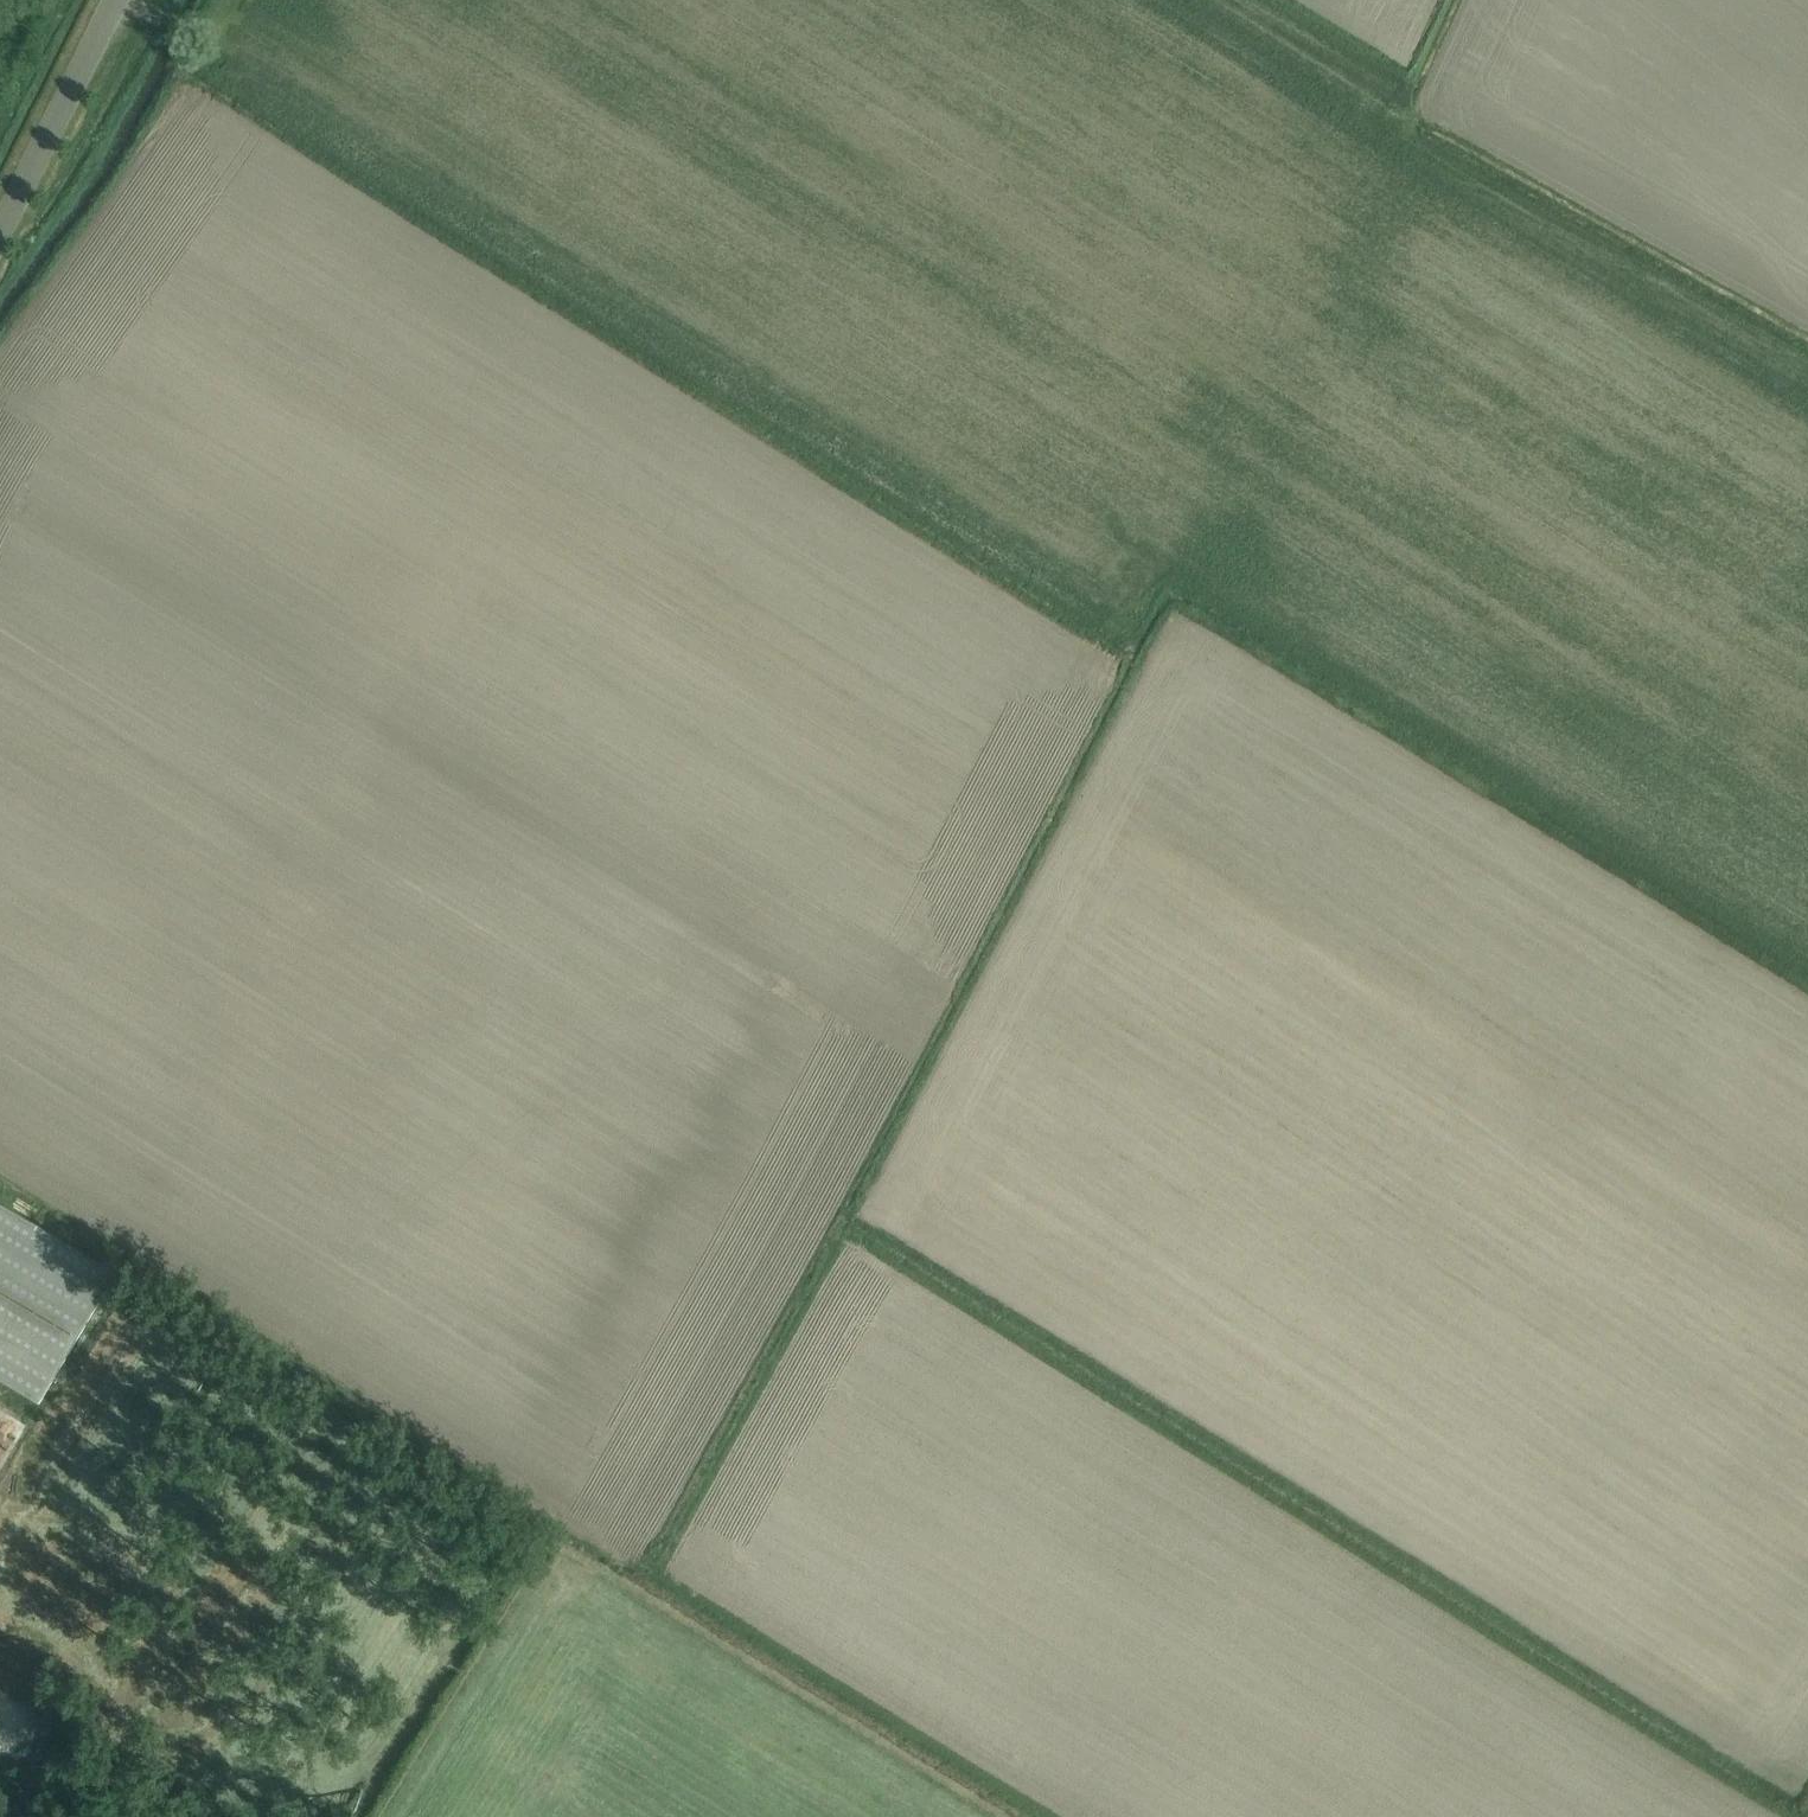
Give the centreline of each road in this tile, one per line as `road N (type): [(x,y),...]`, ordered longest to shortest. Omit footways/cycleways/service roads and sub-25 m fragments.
road 1 (unclassified): [(0,230),(115,0)]

